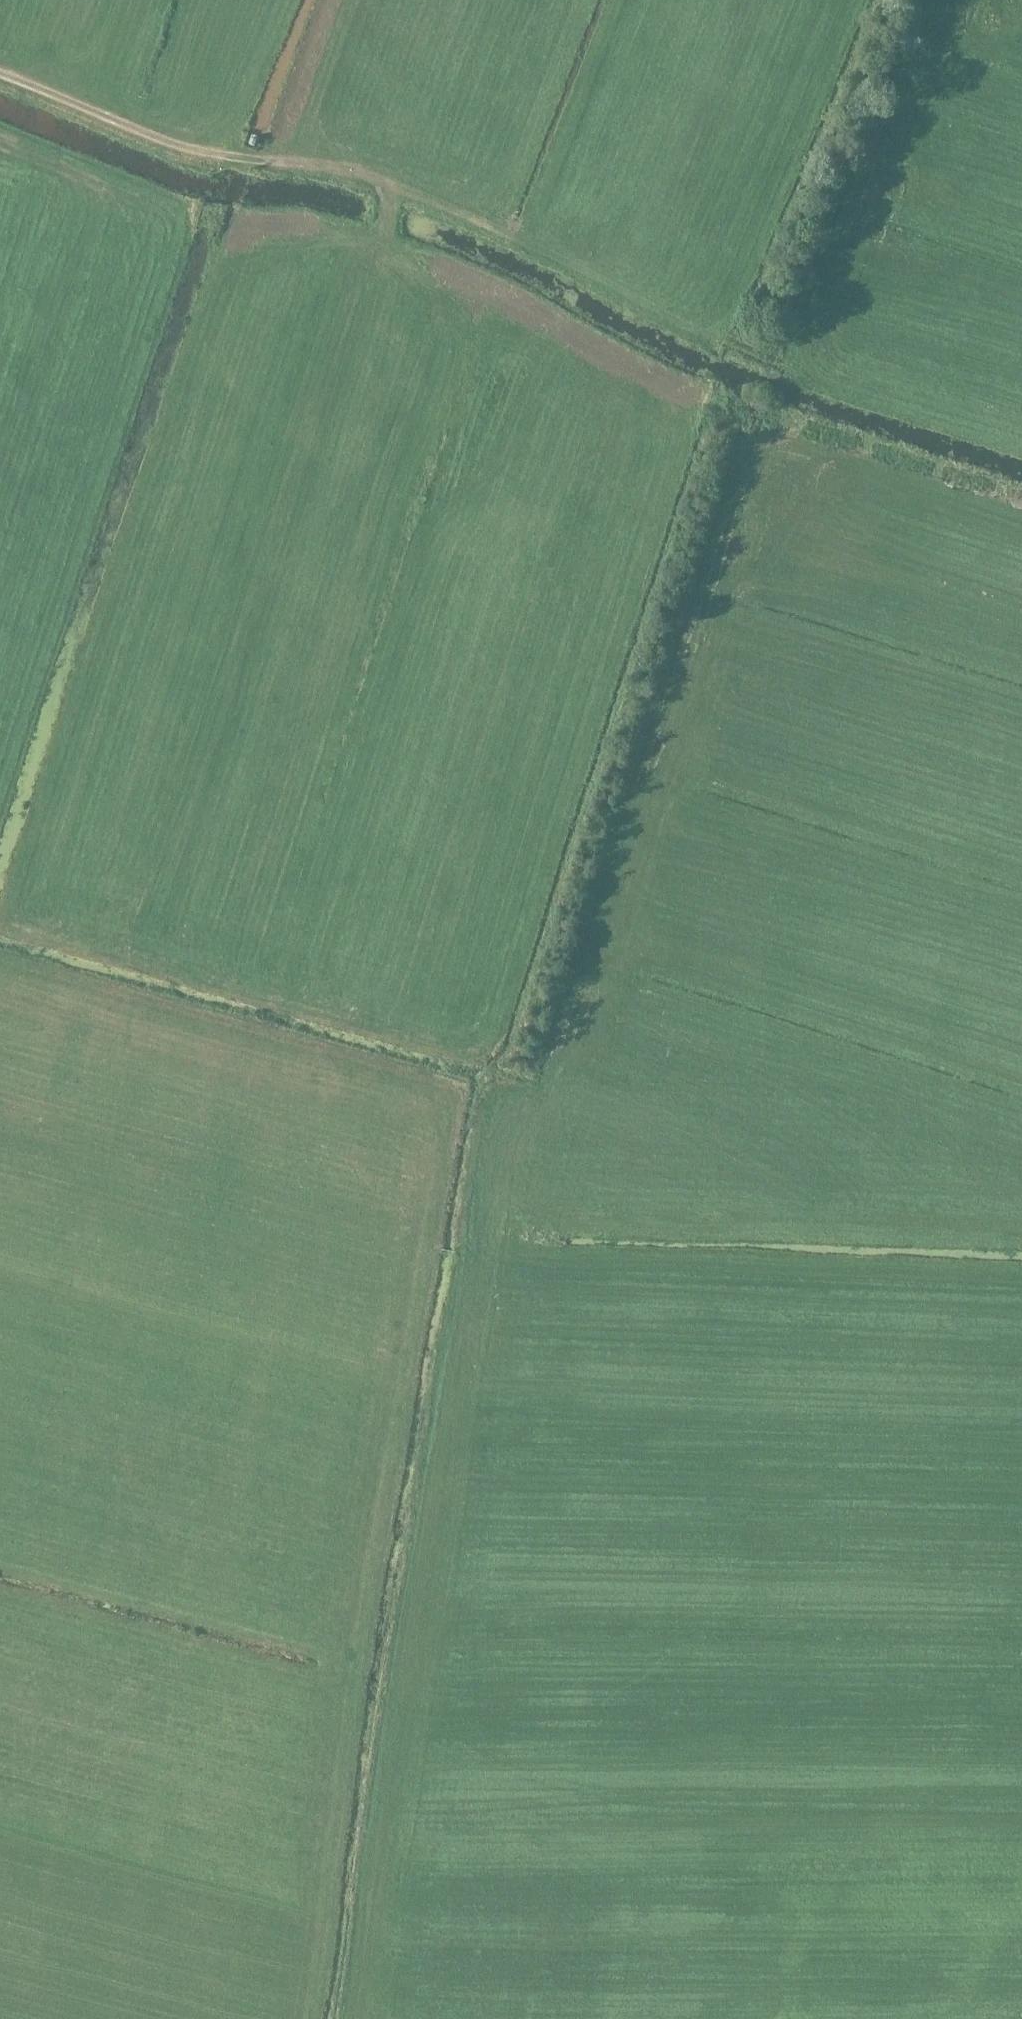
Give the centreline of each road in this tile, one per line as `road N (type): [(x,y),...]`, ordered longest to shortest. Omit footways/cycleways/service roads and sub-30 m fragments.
road 1 (track): [(0,75),(188,150),(296,163)]

